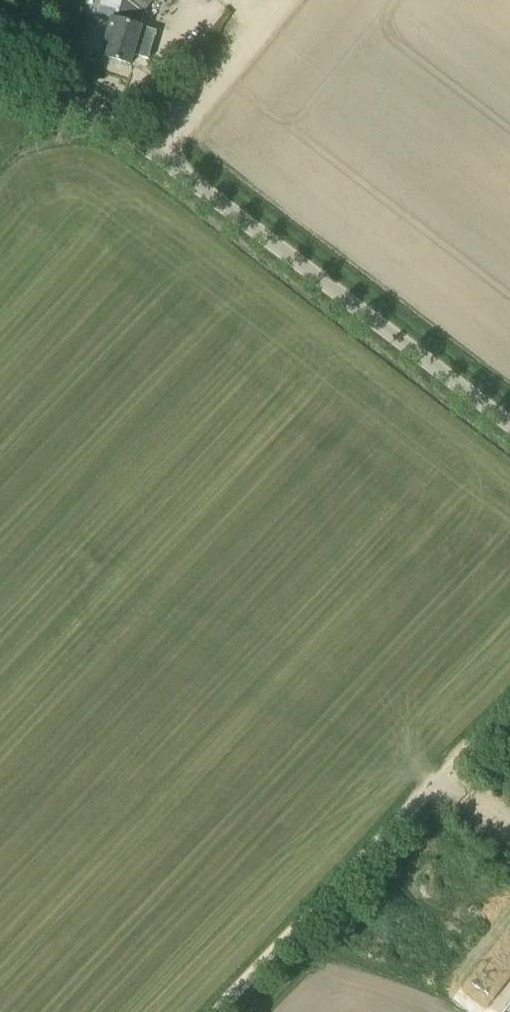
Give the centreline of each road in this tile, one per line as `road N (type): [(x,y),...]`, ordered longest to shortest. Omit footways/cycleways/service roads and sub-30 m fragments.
road 1 (unclassified): [(509,424),(166,152),(0,77)]
road 2 (unclassified): [(229,1011),(509,721)]

